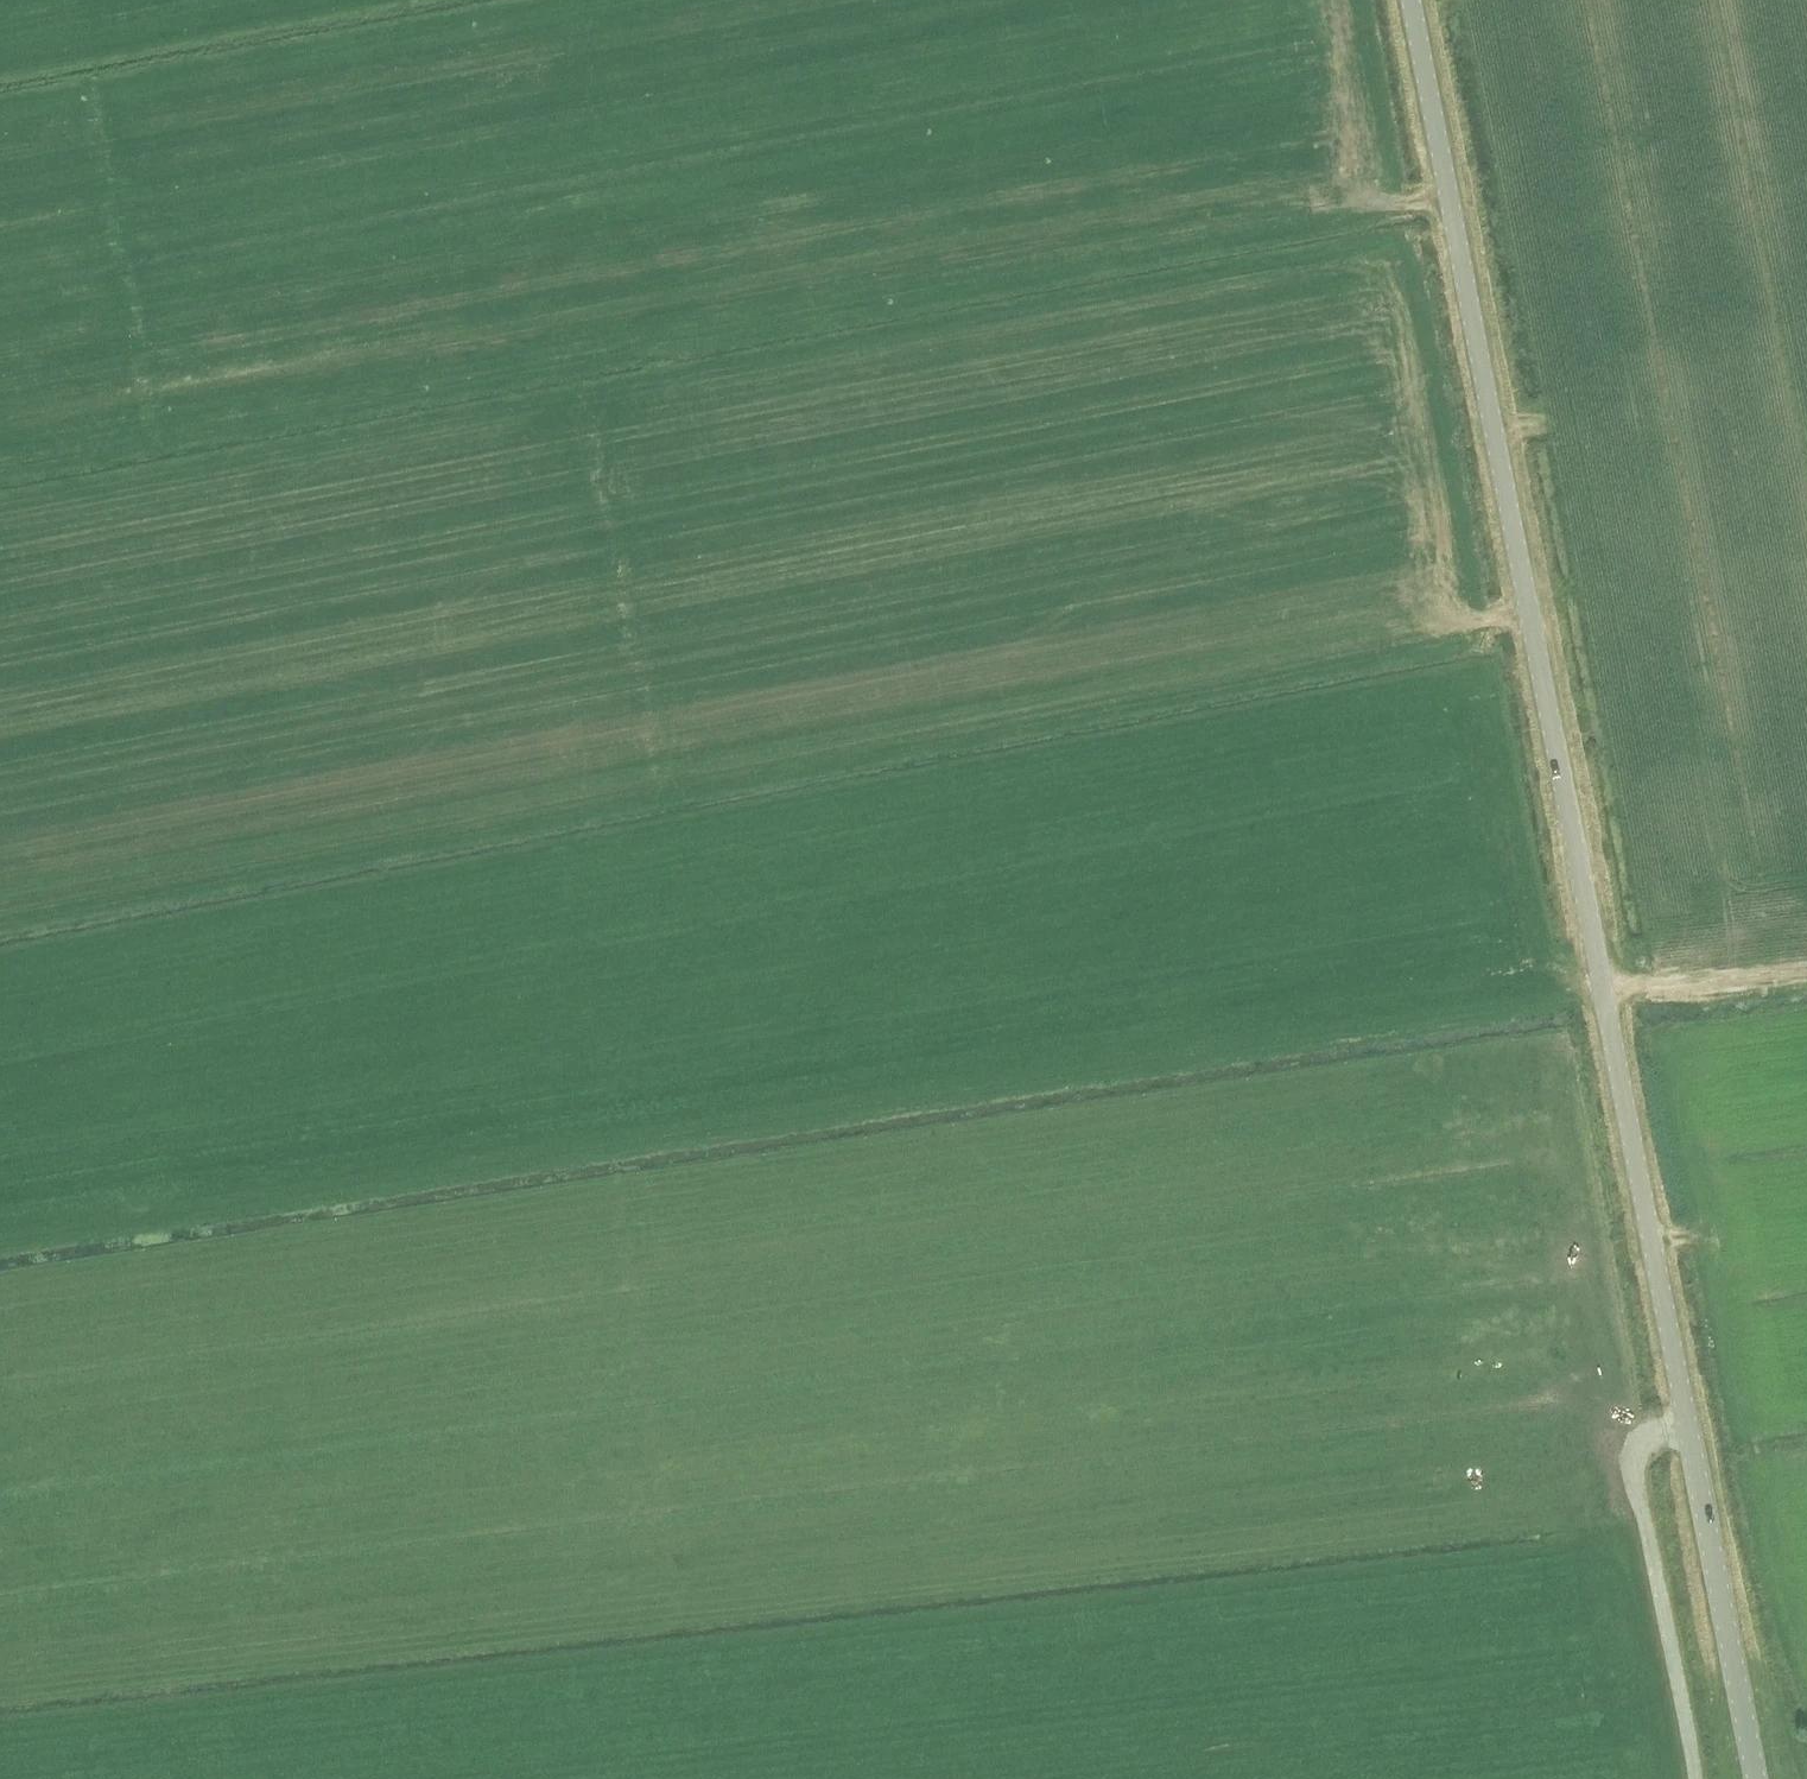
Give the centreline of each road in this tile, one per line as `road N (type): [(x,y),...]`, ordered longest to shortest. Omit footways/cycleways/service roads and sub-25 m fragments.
road 1 (tertiary): [(1756,1778),(1410,0)]
road 2 (track): [(1697,1778),(1635,1468),(1646,1441),(1685,1421)]
road 3 (track): [(1603,993),(1696,992),(1806,978)]

